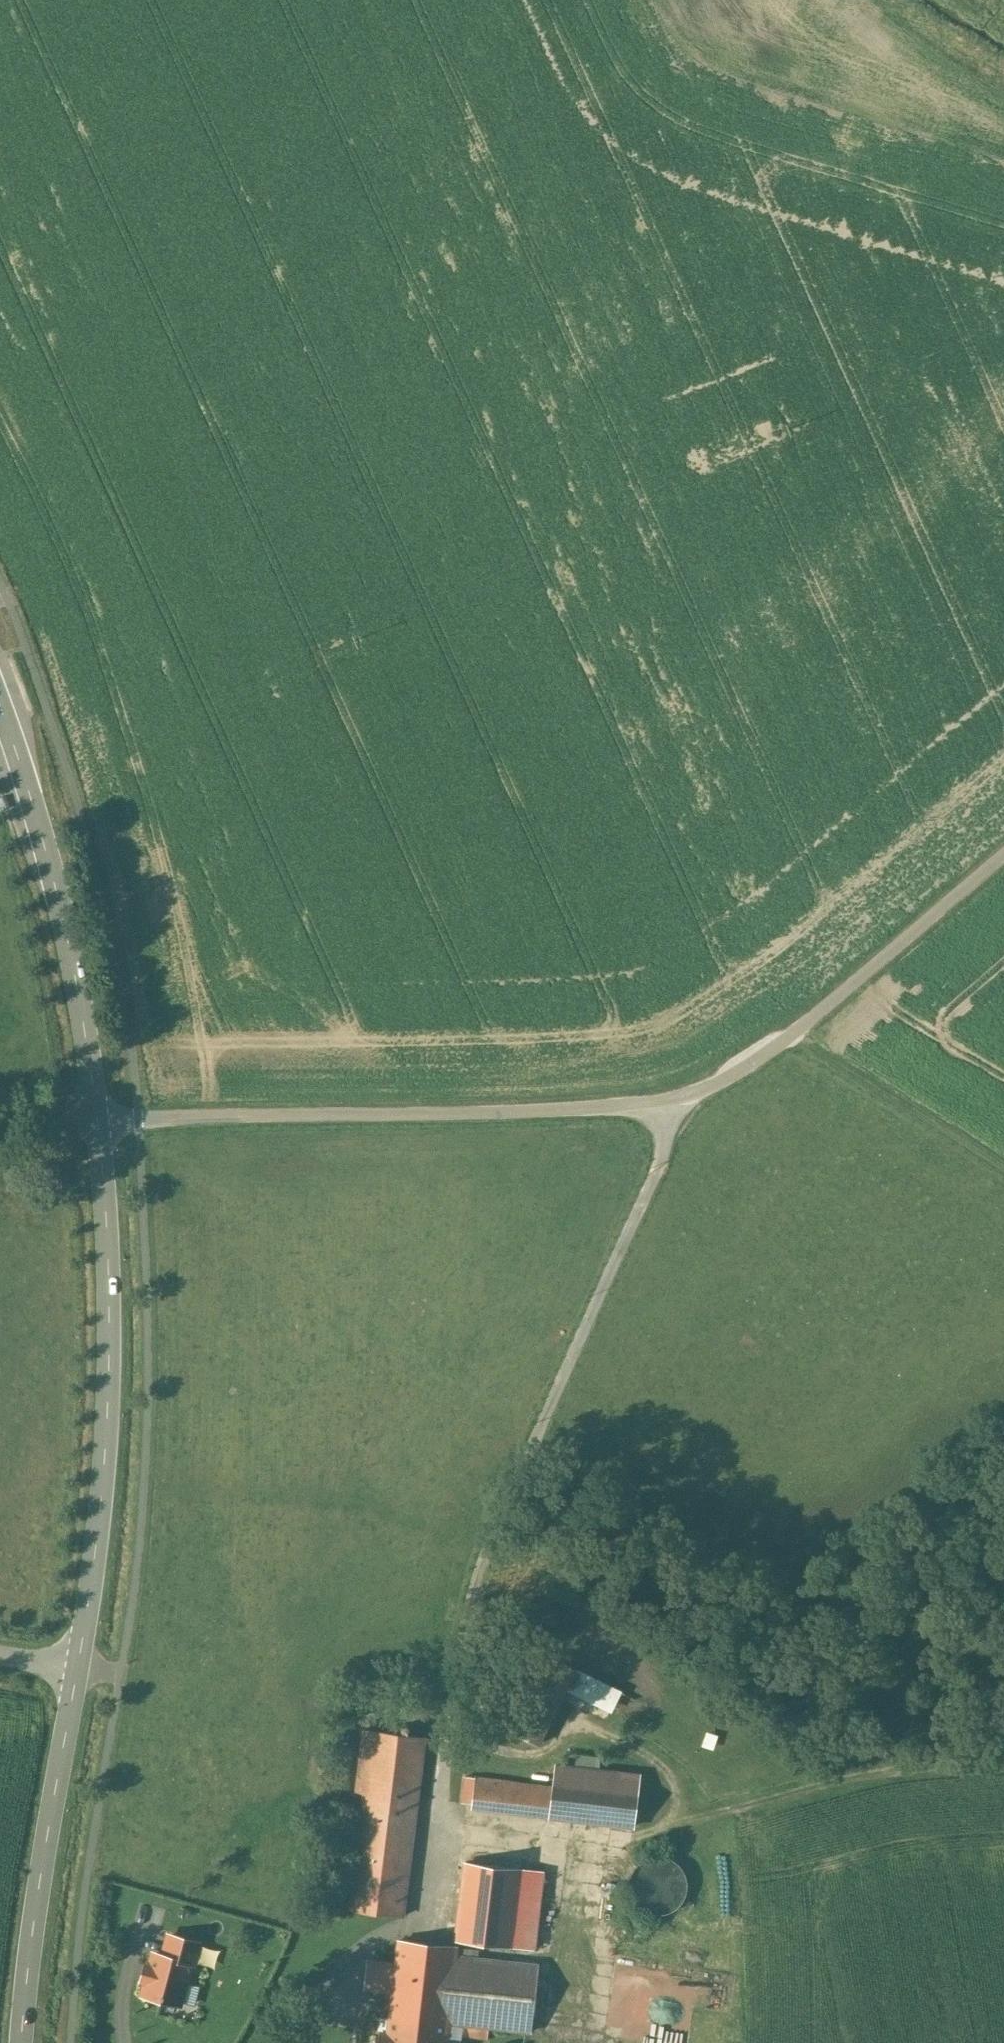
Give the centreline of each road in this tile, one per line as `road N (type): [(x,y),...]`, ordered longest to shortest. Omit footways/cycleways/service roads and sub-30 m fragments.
road 1 (unclassified): [(1003,853),(791,1035),(701,1092),(497,1116),(97,1117)]
road 2 (tertiary): [(77,1665),(107,1426),(108,1229),(97,1117)]
road 3 (tertiary): [(97,1117),(78,983),(30,794),(0,711)]
road 4 (tertiary): [(23,2042),(77,1665)]

